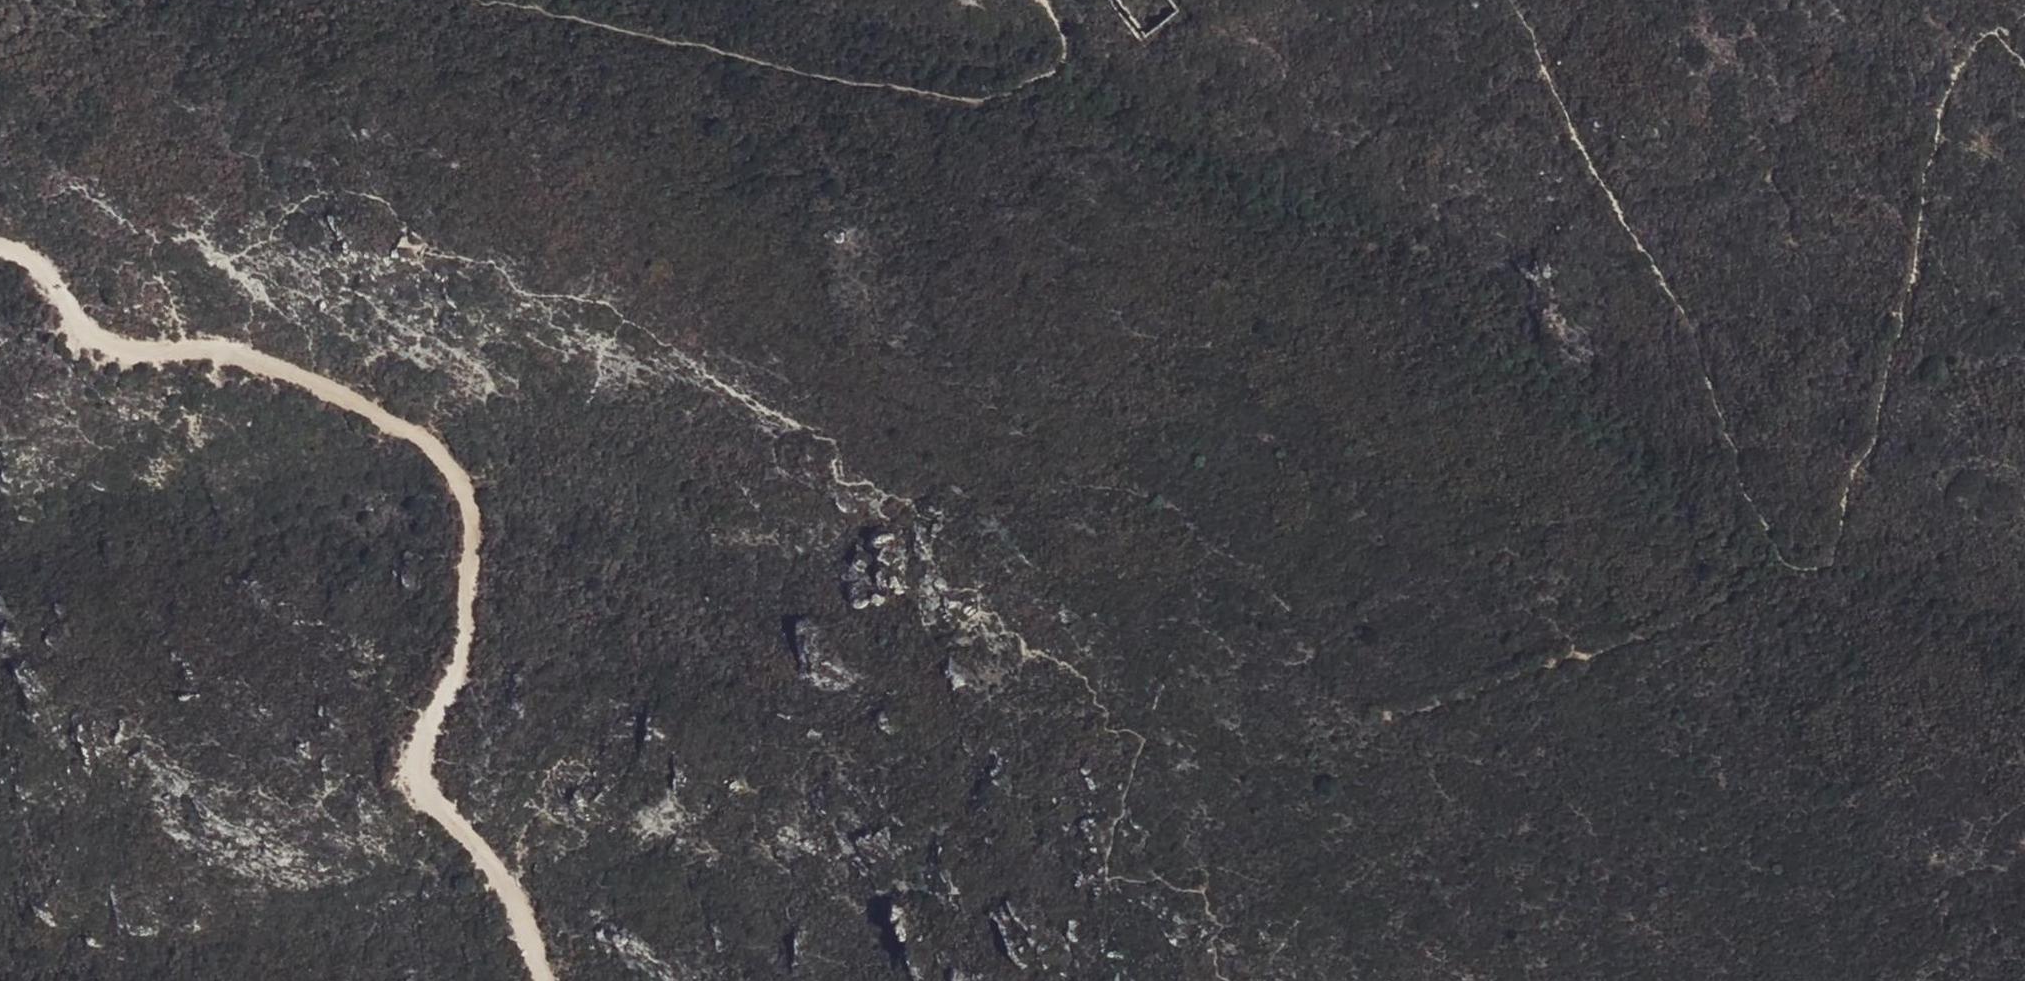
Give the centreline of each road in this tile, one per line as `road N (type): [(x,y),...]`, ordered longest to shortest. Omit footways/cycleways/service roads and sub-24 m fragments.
road 1 (track): [(0,243),(24,250),(44,273),(81,336),(129,350),(256,357),(352,400),(450,464),(468,493),(479,537),(469,654),(428,730),(420,764),(428,792),(517,901),(543,980)]

